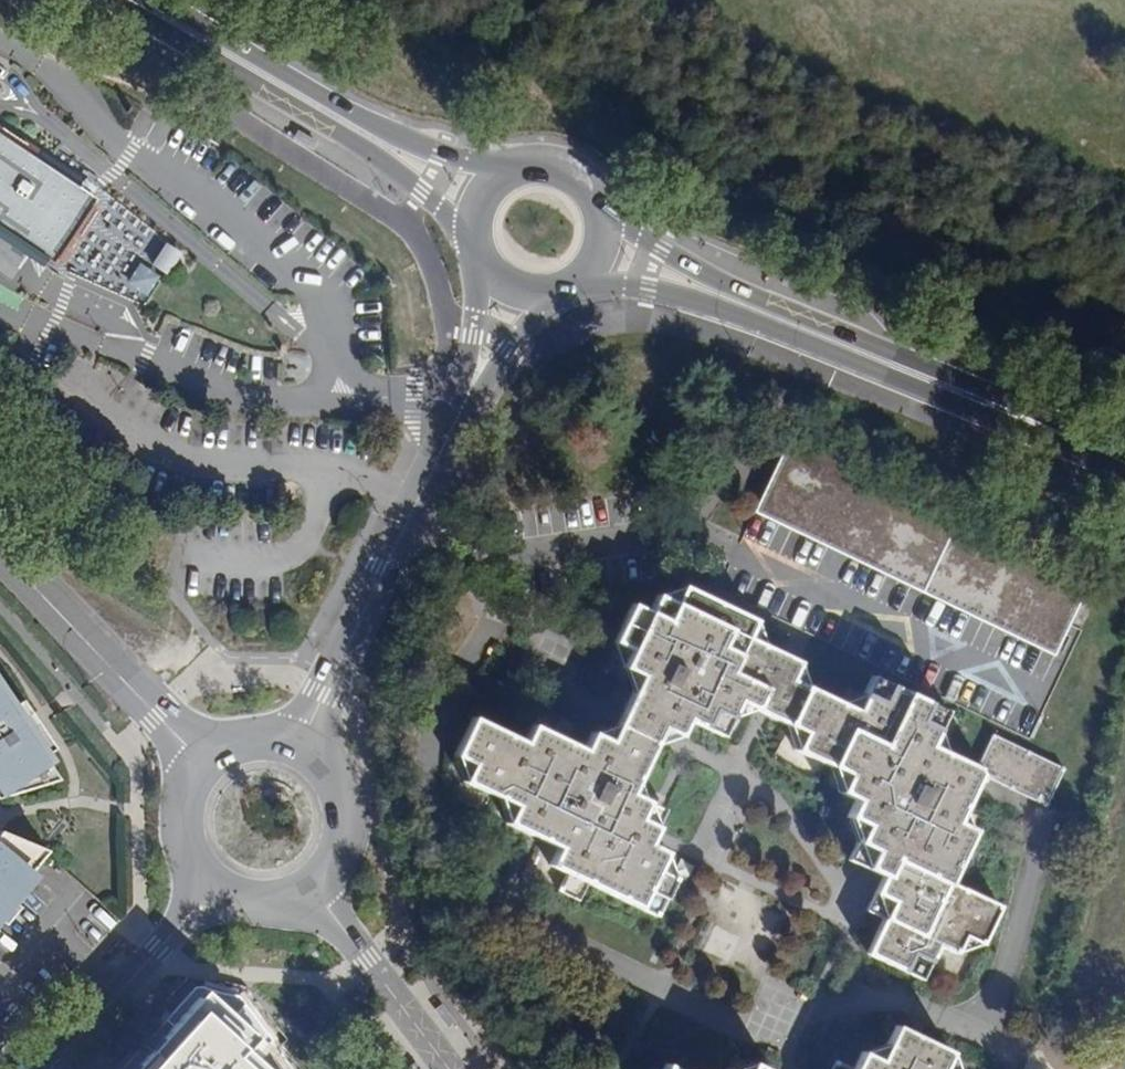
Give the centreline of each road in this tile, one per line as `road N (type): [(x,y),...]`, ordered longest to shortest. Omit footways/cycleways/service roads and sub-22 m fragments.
road 1 (primary): [(577,287),(641,285),(926,390),(1124,482)]
road 2 (primary): [(1124,454),(656,247),(603,202)]
road 3 (primary): [(125,0),(329,127),(422,194),(473,246)]
road 4 (primary): [(503,172),(446,161),(159,0)]
road 5 (tertiary): [(297,746),(463,408)]
road 6 (tertiary): [(201,767),(0,564)]
road 7 (residential): [(313,892),(449,1068)]
road 8 (tertiary): [(313,892),(331,874),(348,827),(335,778),(297,746)]
road 9 (tertiary): [(463,408),(489,386),(535,313),(559,295)]
road 10 (tertiary): [(480,264),(463,408)]
road 11 (tertiary): [(201,767),(181,809),(180,832),(186,855),(215,892)]
road 12 (residential): [(119,989),(215,892)]

